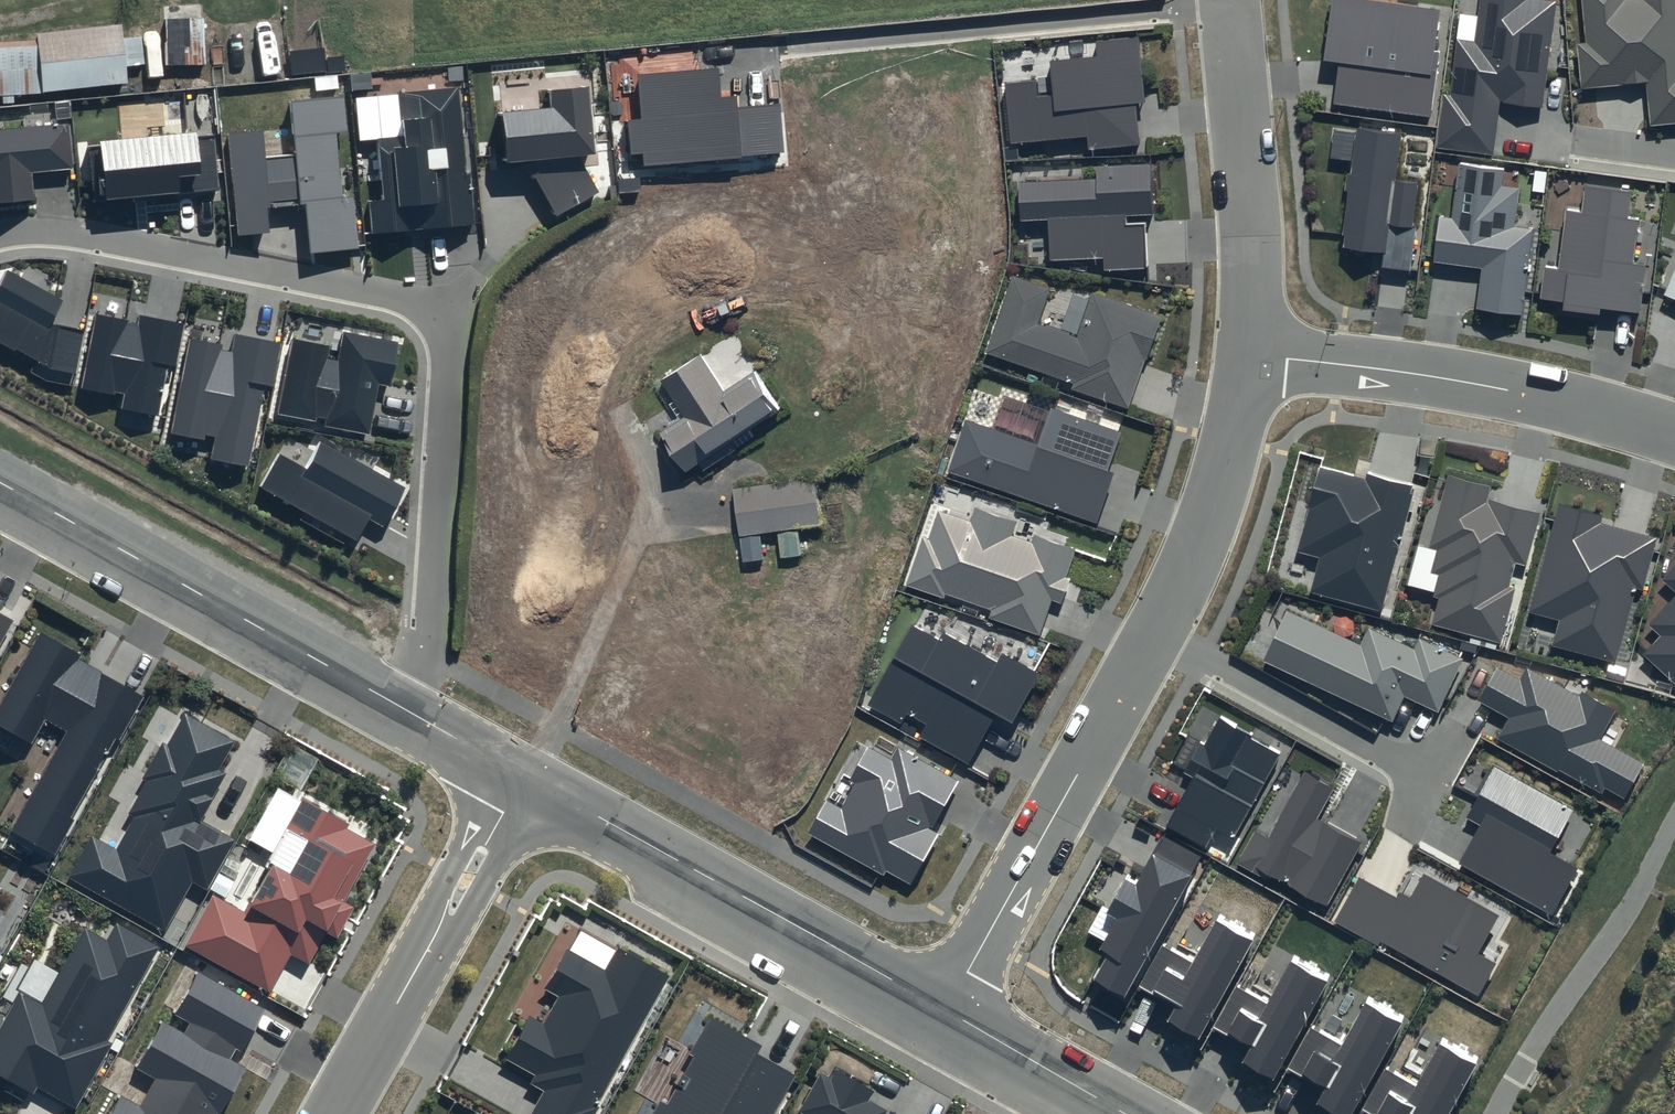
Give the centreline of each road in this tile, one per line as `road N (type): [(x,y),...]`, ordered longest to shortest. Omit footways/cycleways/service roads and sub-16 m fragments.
road 1 (residential): [(405,713),(426,653),(445,344),(439,318),(394,294),(36,228),(0,235)]
road 2 (residential): [(1253,354),(1175,582),(946,1011)]
road 3 (tertiary): [(946,1011),(523,779)]
road 4 (tertiary): [(405,713),(0,489)]
road 5 (residential): [(1253,354),(1557,399),(1674,432)]
road 6 (residential): [(523,779),(333,1113)]
road 7 (residential): [(1229,0),(1253,354)]
road 8 (tertiary): [(1132,1113),(946,1011)]
road 9 (tertiary): [(523,779),(405,713)]

